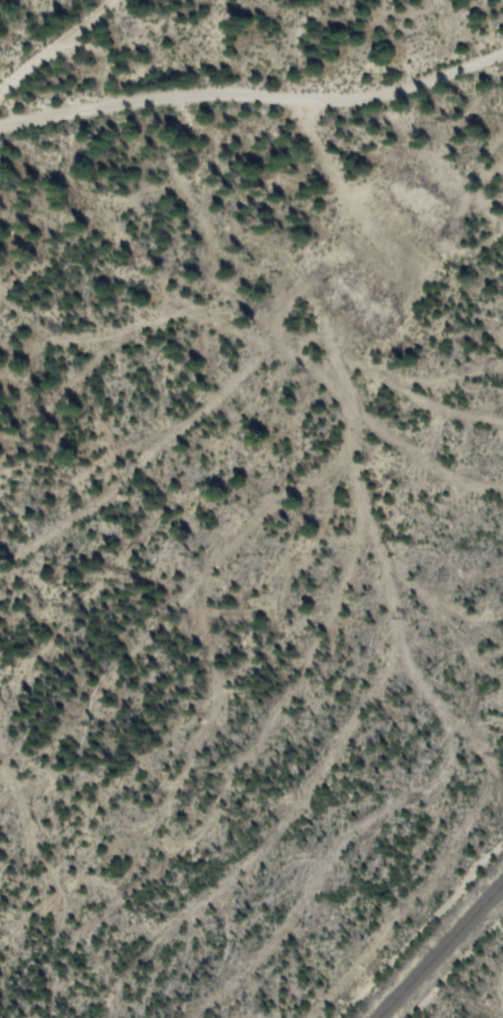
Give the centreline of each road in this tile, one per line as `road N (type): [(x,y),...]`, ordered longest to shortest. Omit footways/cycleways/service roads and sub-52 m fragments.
road 1 (residential): [(0,127),(172,99),(365,111),(502,60)]
road 2 (track): [(341,1017),(502,842)]
road 3 (track): [(0,107),(119,0)]

